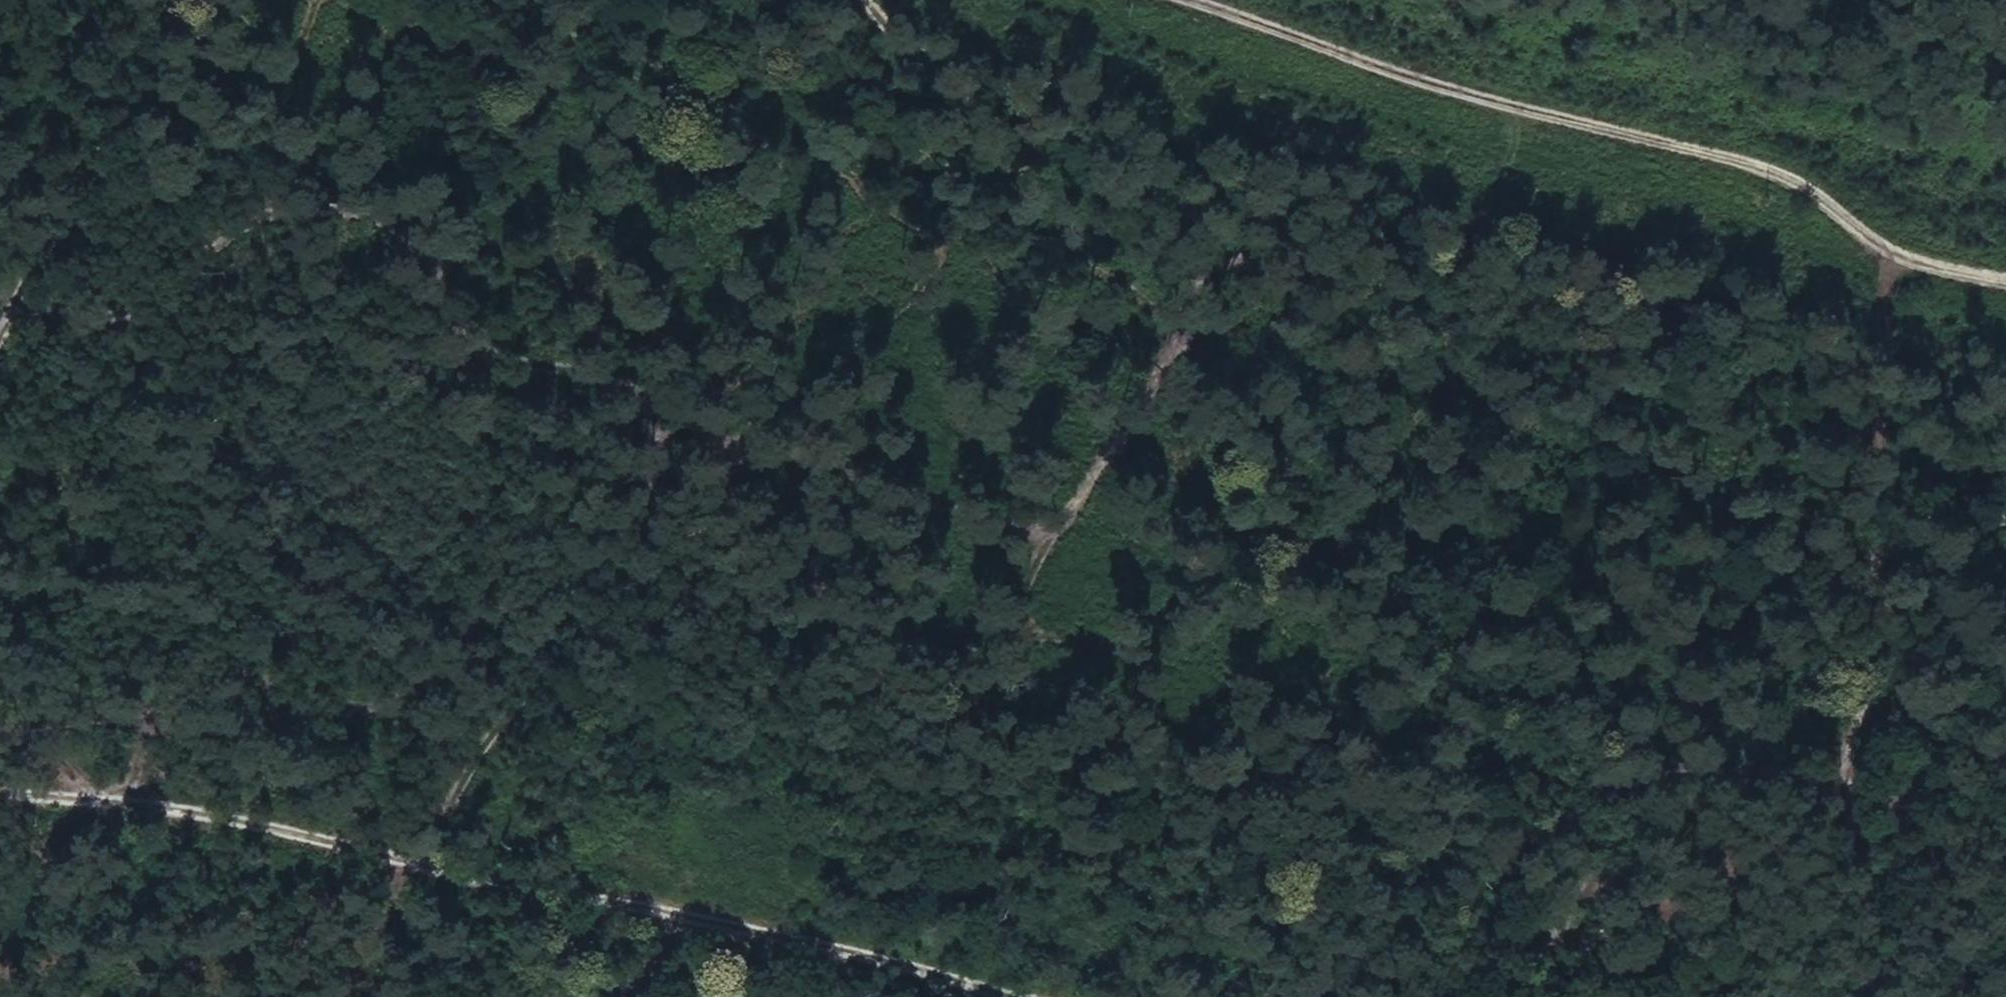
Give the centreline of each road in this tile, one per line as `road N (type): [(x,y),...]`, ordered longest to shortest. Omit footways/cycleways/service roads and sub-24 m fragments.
road 1 (track): [(872,0),(931,53),(1191,194),(1258,277),(1419,581),(1579,967),(1578,996)]
road 2 (track): [(0,788),(320,830),(1041,996)]
road 3 (track): [(2005,282),(1913,259),(1795,181),(1204,0)]
road 4 (track): [(156,0),(0,330)]

